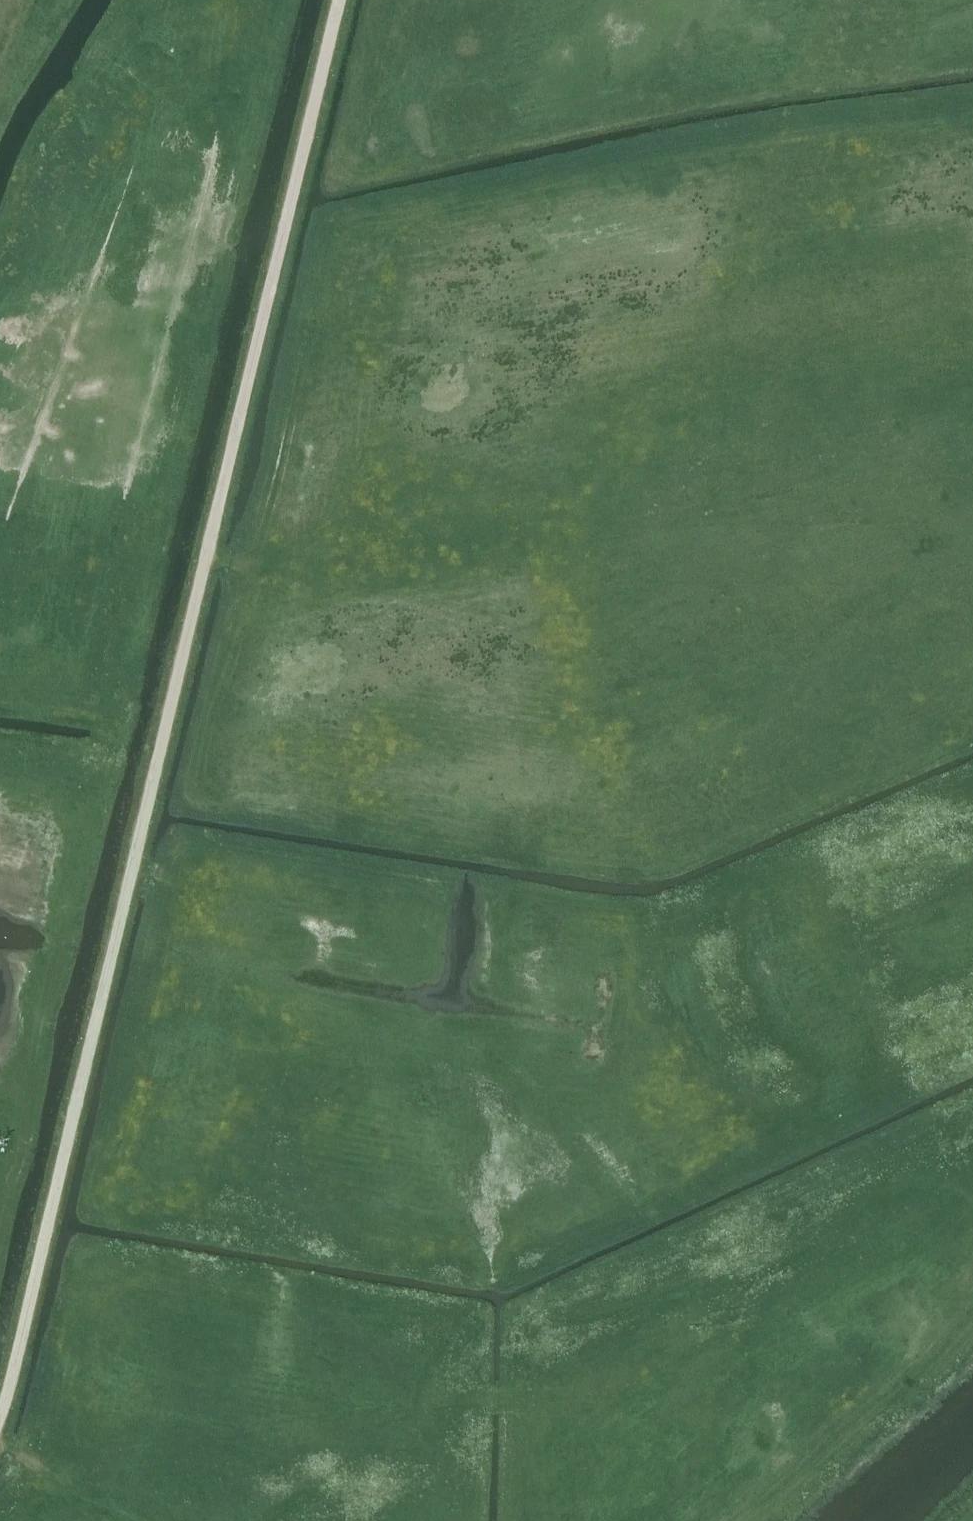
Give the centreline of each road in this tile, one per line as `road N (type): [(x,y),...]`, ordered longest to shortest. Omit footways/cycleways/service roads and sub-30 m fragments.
road 1 (track): [(0,1421),(339,0)]

